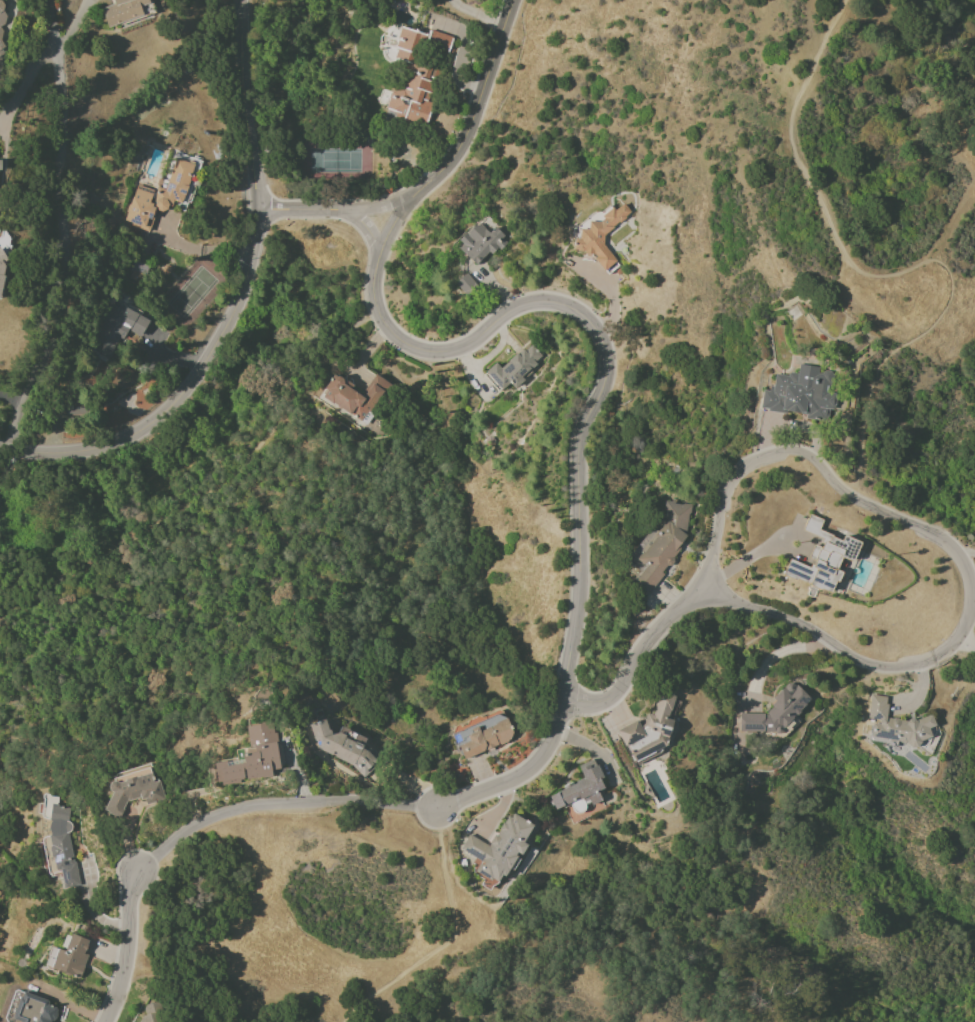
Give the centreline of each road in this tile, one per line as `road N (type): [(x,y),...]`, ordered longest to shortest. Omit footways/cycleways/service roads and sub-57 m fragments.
road 1 (residential): [(351,207),(378,253),(370,285),(375,315),(410,347),(439,353),(469,345),(517,308),(548,302),(574,309),(605,342),(601,395),(579,436),(578,563),(564,698)]
road 2 (residential): [(715,545),(711,585),(721,596),(786,619),(881,671),(915,669),(962,636),(971,589),(952,551),(851,500),(804,455),(770,453),(732,475),(715,545)]
road 3 (tertiary): [(240,0),(241,71),(260,208),(222,335),(186,394),(140,429),(74,450),(0,446)]
road 4 (residential): [(19,450),(76,289),(61,57)]
road 5 (residential): [(390,204),(410,197),(455,152),(514,0)]
road 6 (residential): [(564,698),(598,704),(617,693),(651,637),(711,585)]
road 7 (residential): [(438,809),(513,782),(541,757),(564,698)]
road 8 (residential): [(134,869),(121,978),(103,1021)]
road 9 (residential): [(260,208),(390,204)]

